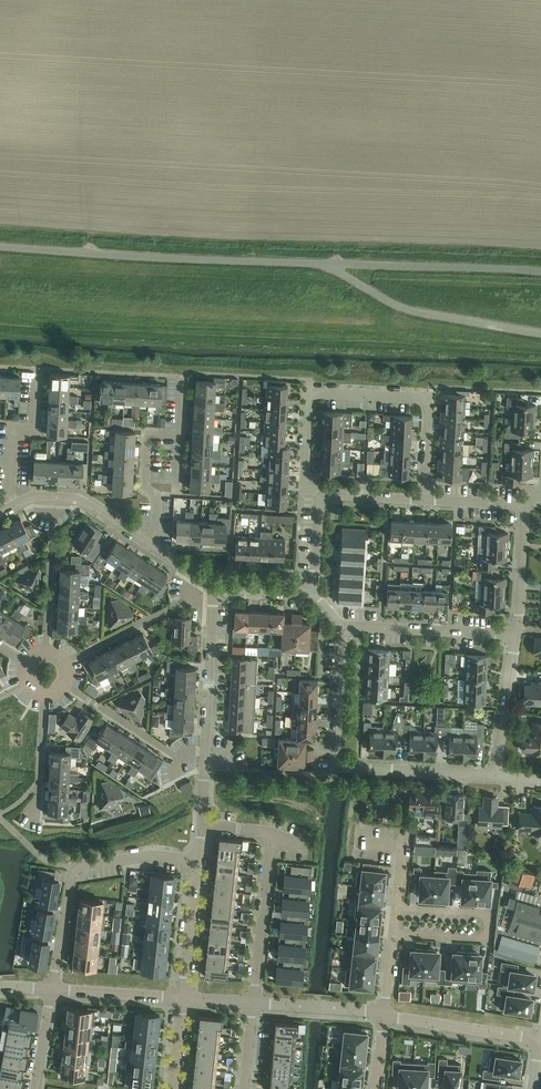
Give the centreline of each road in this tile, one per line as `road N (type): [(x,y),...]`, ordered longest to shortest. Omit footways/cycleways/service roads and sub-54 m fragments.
road 1 (residential): [(425,500),(429,398),(309,393),(305,476),(319,495)]
road 2 (residential): [(496,775),(335,766),(342,626)]
road 3 (residential): [(198,861),(147,856),(72,868),(52,989)]
road 4 (residential): [(202,826),(271,834),(253,1003)]
road 5 (residential): [(404,831),(383,1016)]
road 6 (residential): [(205,766),(215,587)]
road 7 (unclassified): [(342,626),(516,634)]
road 8 (residential): [(205,766),(174,755),(65,682)]
road 9 (residential): [(65,663),(179,604),(201,578)]
road 10 (residential): [(38,368),(35,429),(14,428),(13,505)]
road 11 (residential): [(540,1040),(383,1016)]
road 12 (residential): [(47,653),(55,497)]
road 13 (residential): [(148,544),(157,502),(147,481),(149,433),(181,434)]
road 14 (unclassified): [(496,775),(516,634)]
road 15 (residential): [(183,998),(198,861)]
road 16 (residential): [(183,998),(52,989)]
road 17 (residential): [(383,1016),(253,1003)]
road 18 (residential): [(516,634),(525,505)]
road 19 (residential): [(38,820),(46,694)]

